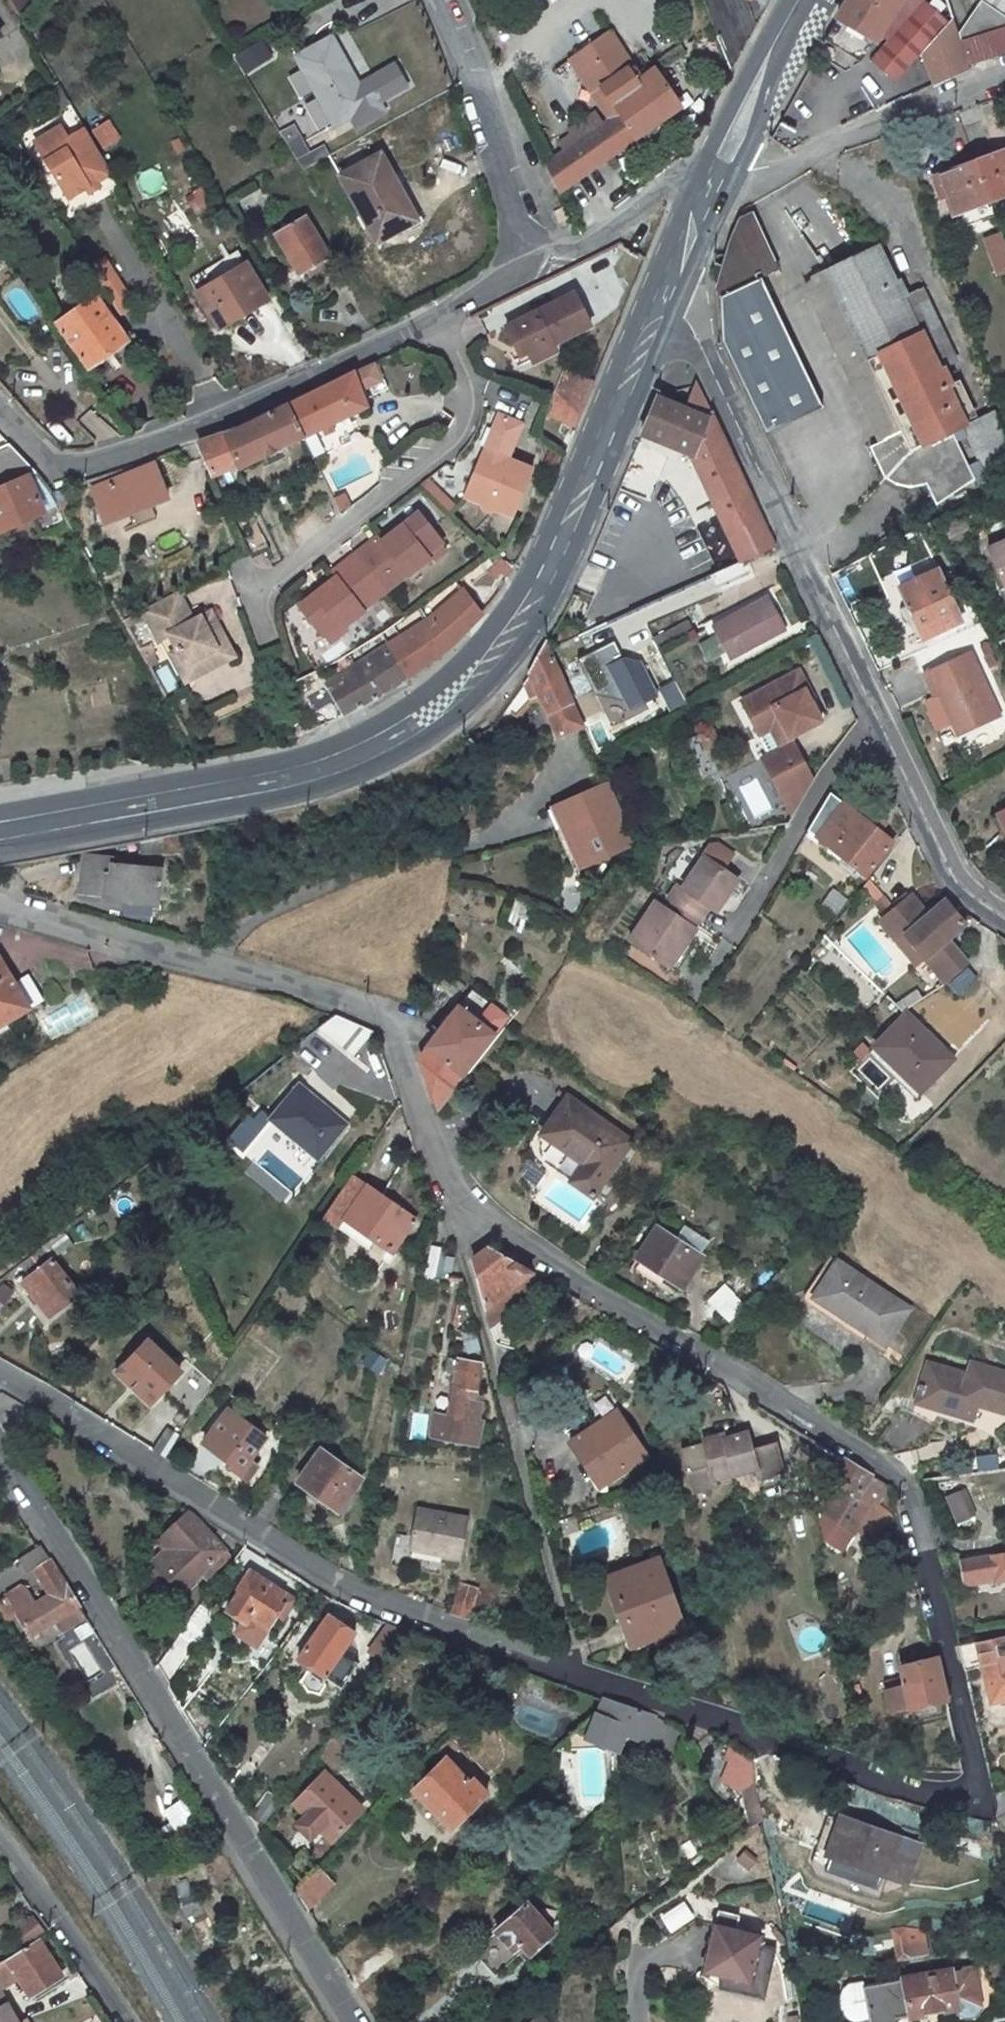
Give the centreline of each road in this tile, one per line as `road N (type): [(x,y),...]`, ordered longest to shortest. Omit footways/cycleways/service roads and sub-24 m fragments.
road 1 (residential): [(0,902),(386,1010),(461,1194),(906,1478),(976,1803)]
road 2 (residential): [(976,1803),(919,1797),(371,1596),(0,1374)]
road 3 (secondary): [(671,245),(538,560),(474,657),(389,720),(303,759),(0,814)]
road 4 (secondary): [(0,851),(291,795),(359,774),(447,727),(545,616),(677,315)]
road 5 (residential): [(1004,914),(957,882),(677,315)]
road 6 (residential): [(0,1457),(351,2021)]
road 7 (residential): [(0,406),(53,467),(72,466),(221,416),(441,312)]
road 8 (residential): [(441,312),(466,378),(460,422),(249,597)]
road 9 (residential): [(730,194),(907,113),(1004,79)]
road 10 (residential): [(530,266),(441,0)]
road 11 (residential): [(0,1843),(130,2021)]
road 12 (secondary): [(730,194),(809,0)]
road 13 (secondary): [(791,0),(704,176)]
road 14 (residential): [(704,176),(530,266)]

